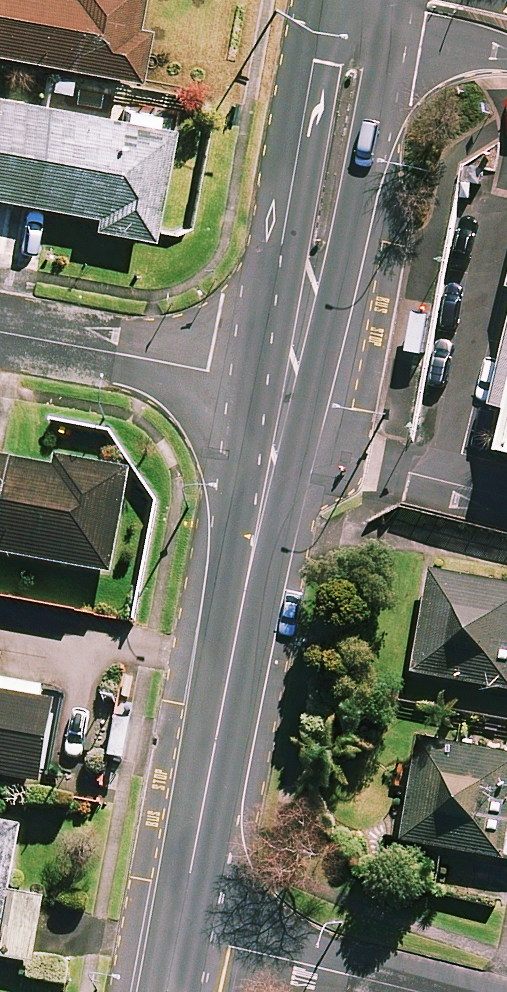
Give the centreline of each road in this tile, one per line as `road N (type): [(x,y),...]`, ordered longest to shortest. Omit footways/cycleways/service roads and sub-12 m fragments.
road 1 (secondary): [(286,384),(176,933)]
road 2 (secondary): [(355,0),(286,384)]
road 3 (residential): [(0,329),(286,384)]
road 4 (residential): [(413,991),(176,933)]

